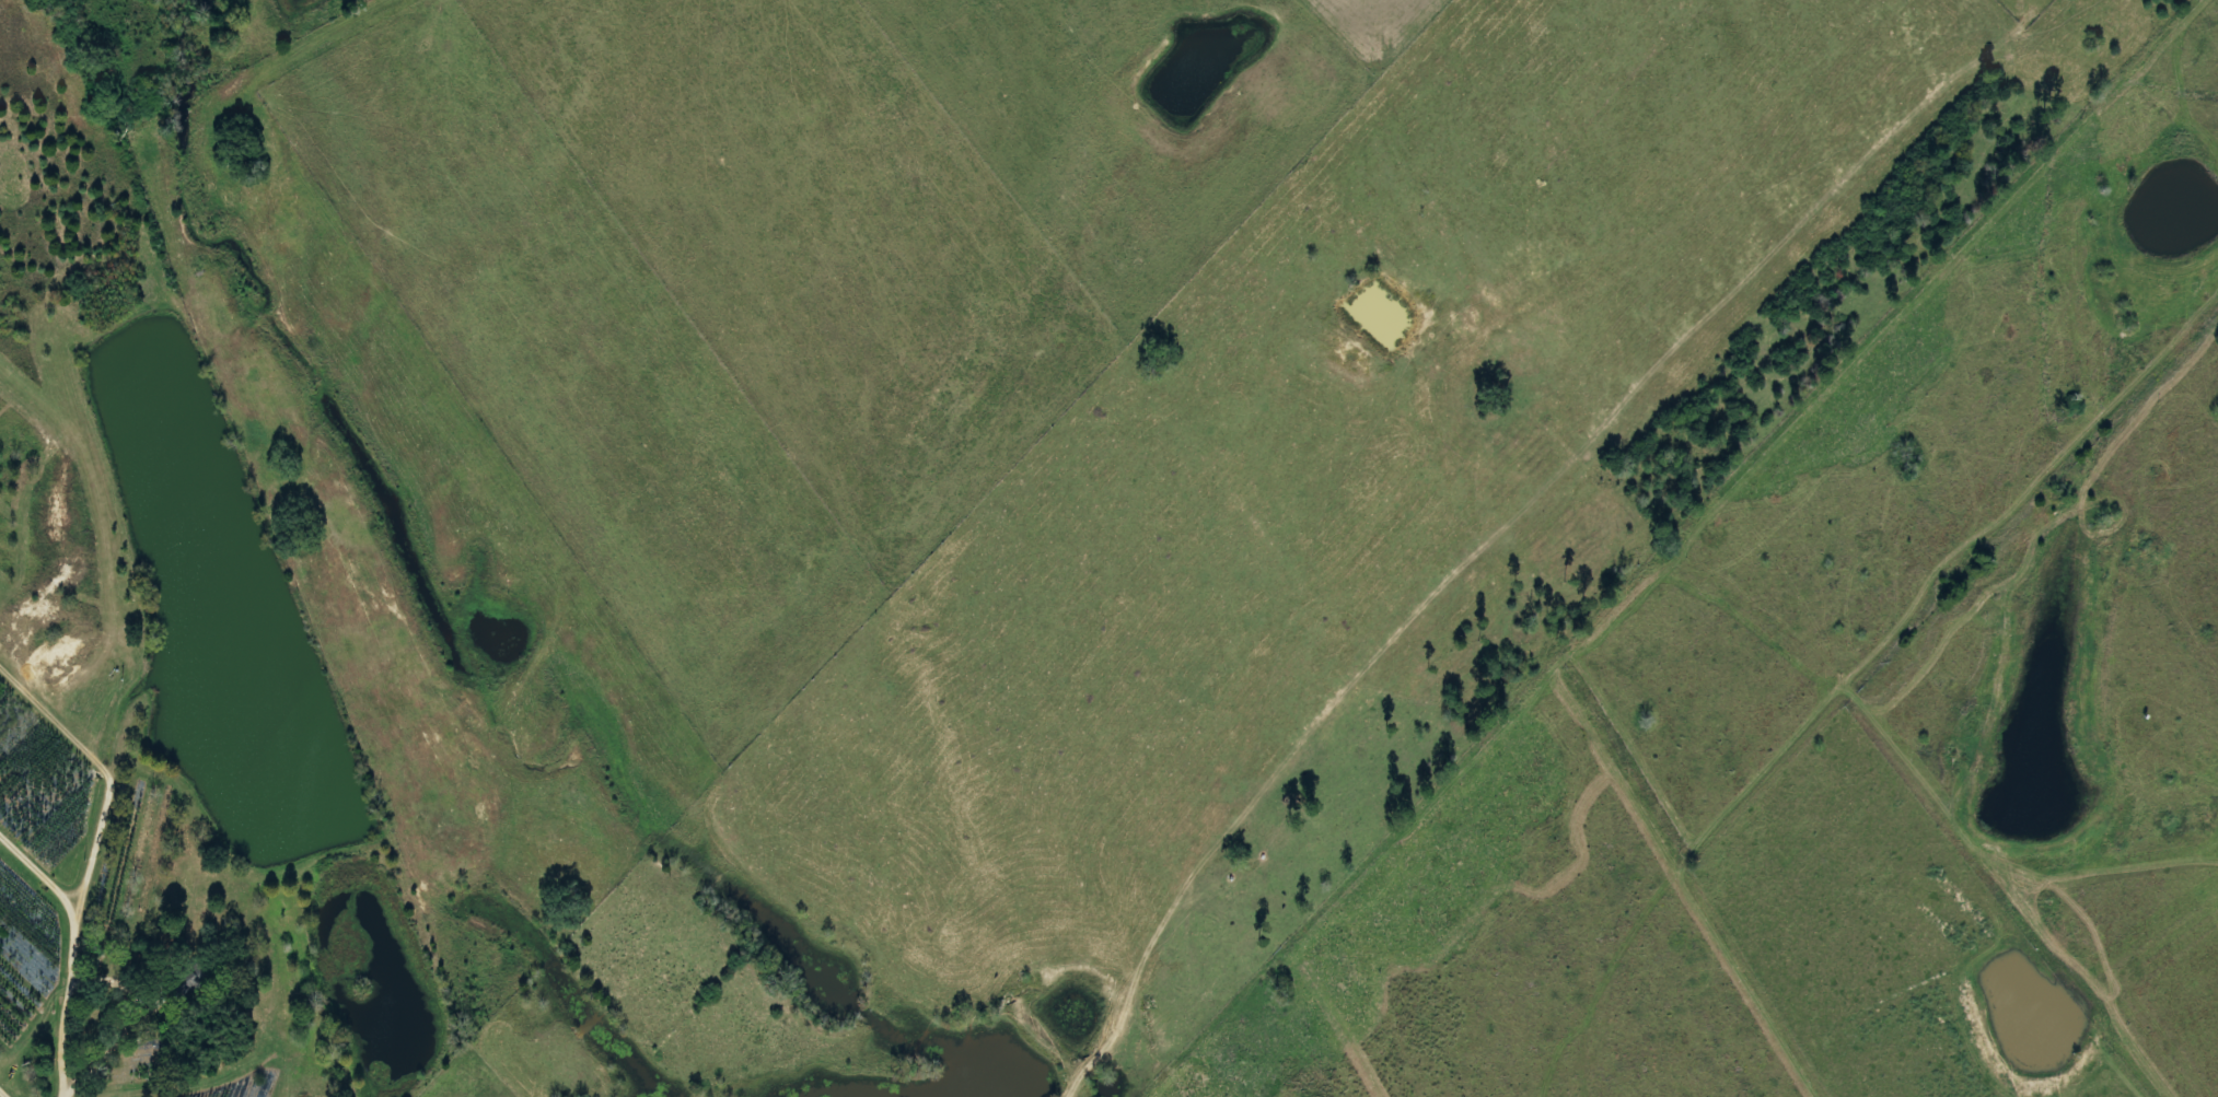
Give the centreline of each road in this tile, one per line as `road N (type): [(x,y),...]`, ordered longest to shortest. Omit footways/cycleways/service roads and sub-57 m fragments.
road 1 (residential): [(72,985),(117,980),(143,987),(150,1002),(72,1087),(72,985)]
road 2 (residential): [(72,985),(70,900),(0,835)]

